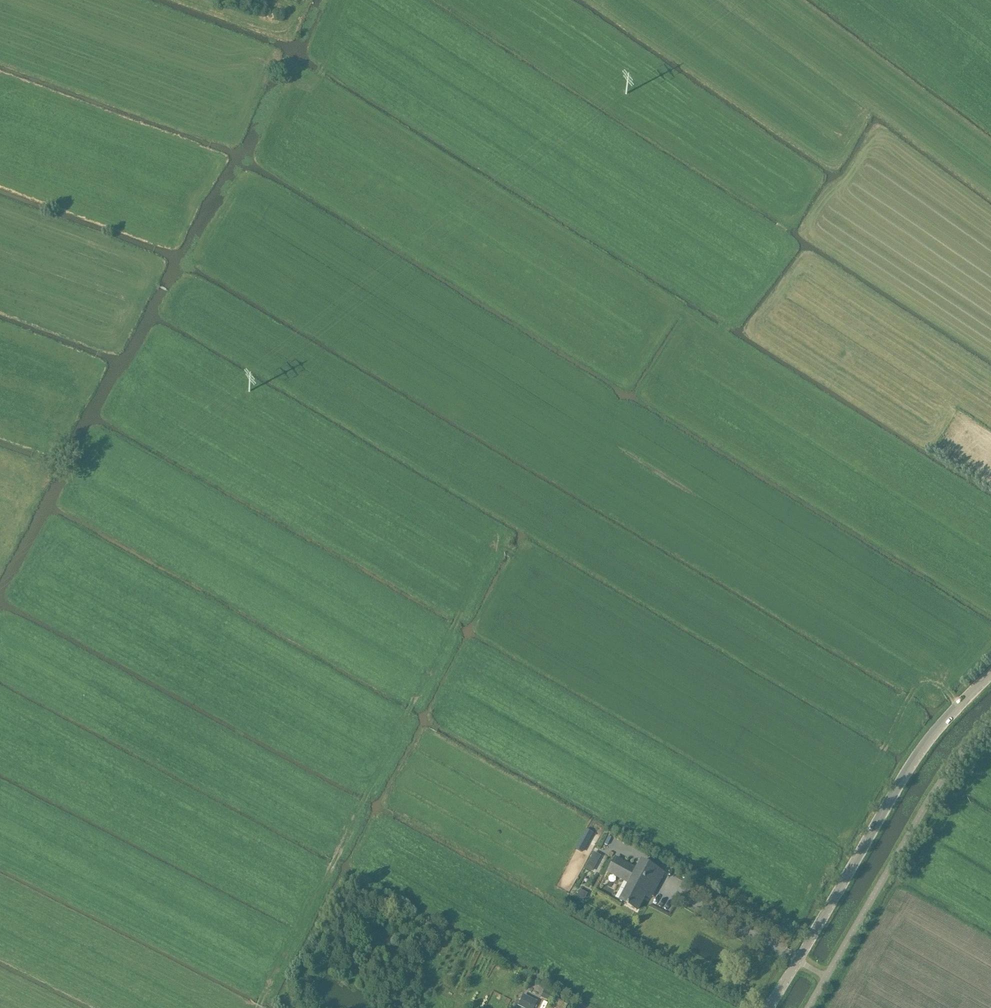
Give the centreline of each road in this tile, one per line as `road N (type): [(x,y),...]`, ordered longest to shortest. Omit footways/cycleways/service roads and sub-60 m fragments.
road 1 (tertiary): [(768,1007),(913,762),(990,674)]

